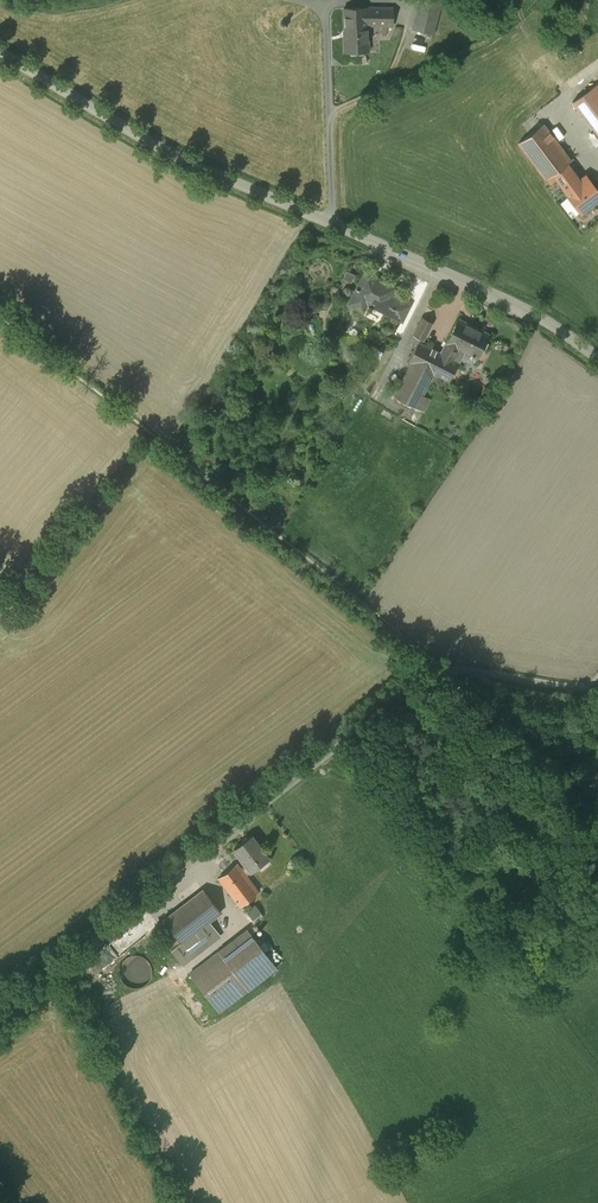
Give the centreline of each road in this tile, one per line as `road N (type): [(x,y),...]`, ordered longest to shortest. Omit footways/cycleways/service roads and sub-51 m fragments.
road 1 (residential): [(597,357),(460,278),(213,173),(0,52)]
road 2 (unclassified): [(597,675),(588,690),(437,668),(210,852)]

